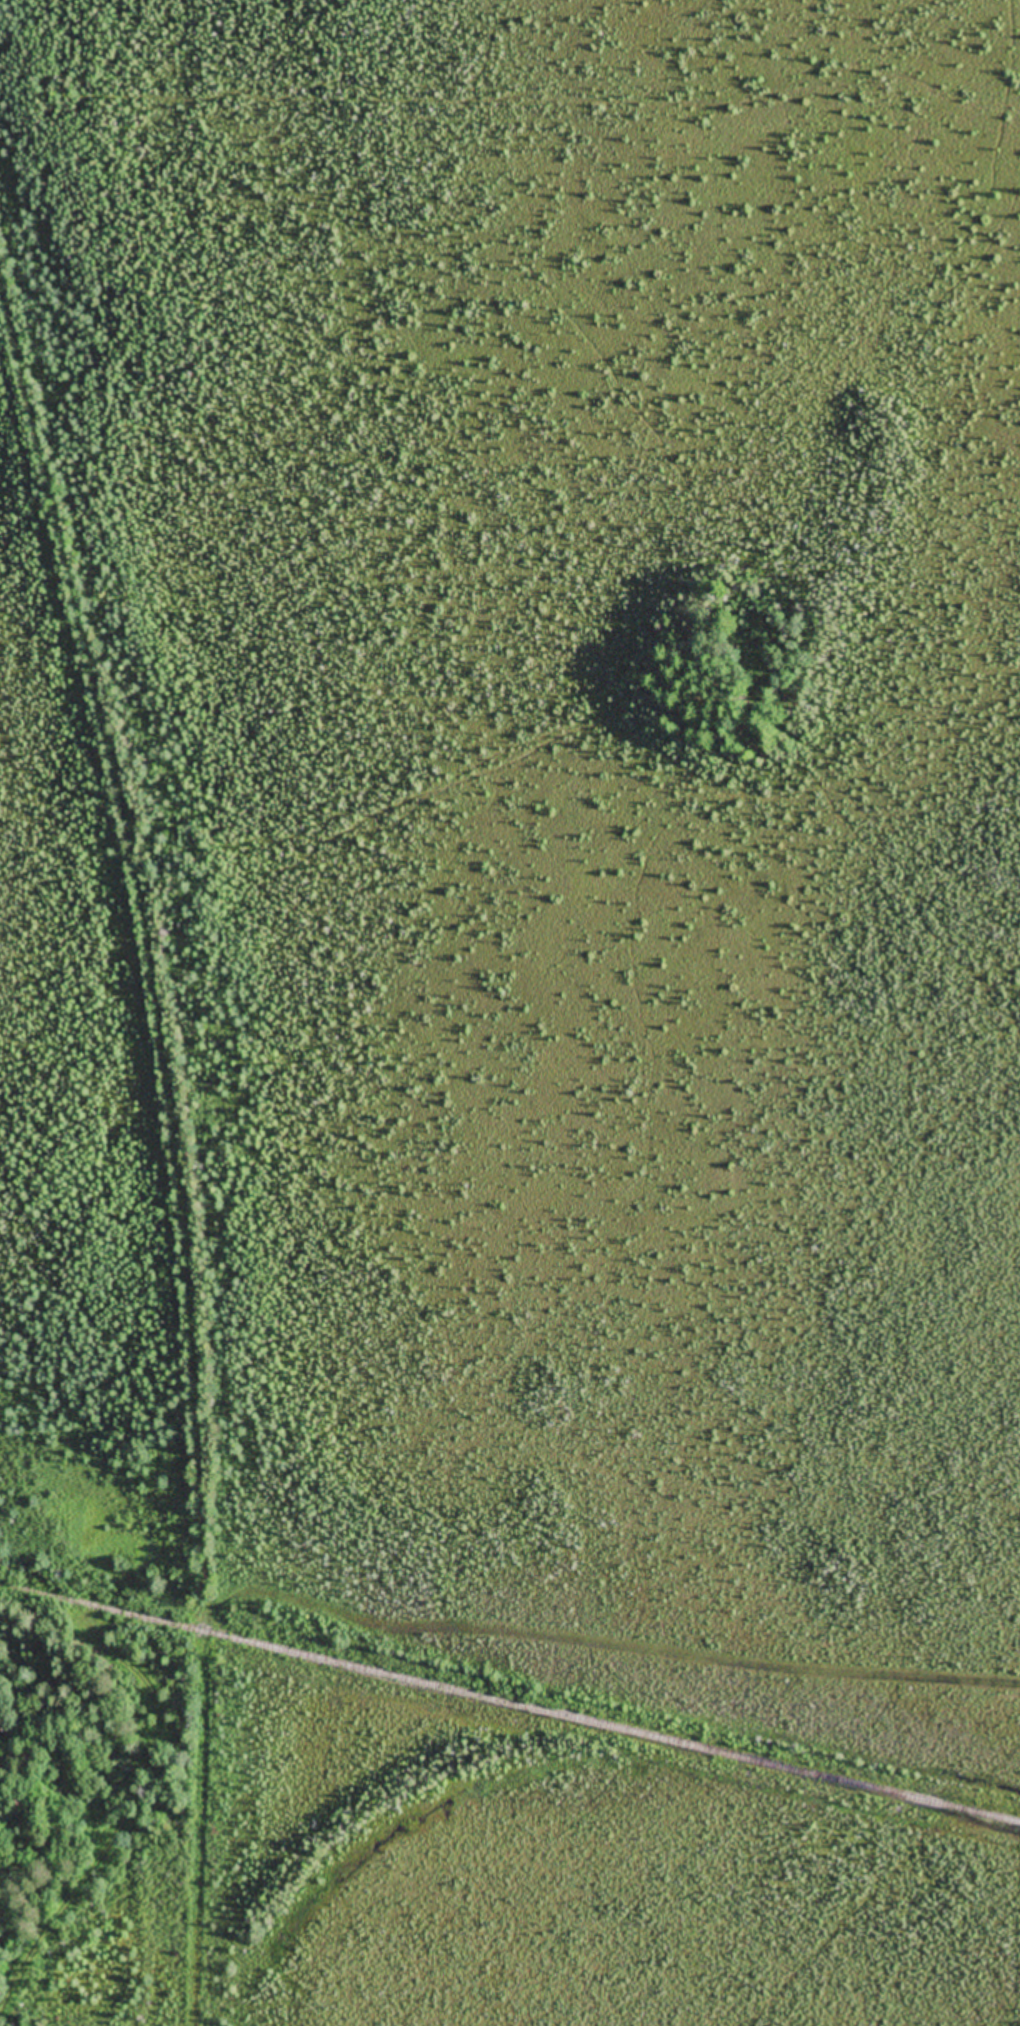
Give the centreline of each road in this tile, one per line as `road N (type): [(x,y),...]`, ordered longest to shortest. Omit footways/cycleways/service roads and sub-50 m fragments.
road 1 (residential): [(0,1994),(117,1870),(135,1817),(111,1728),(0,1643)]

